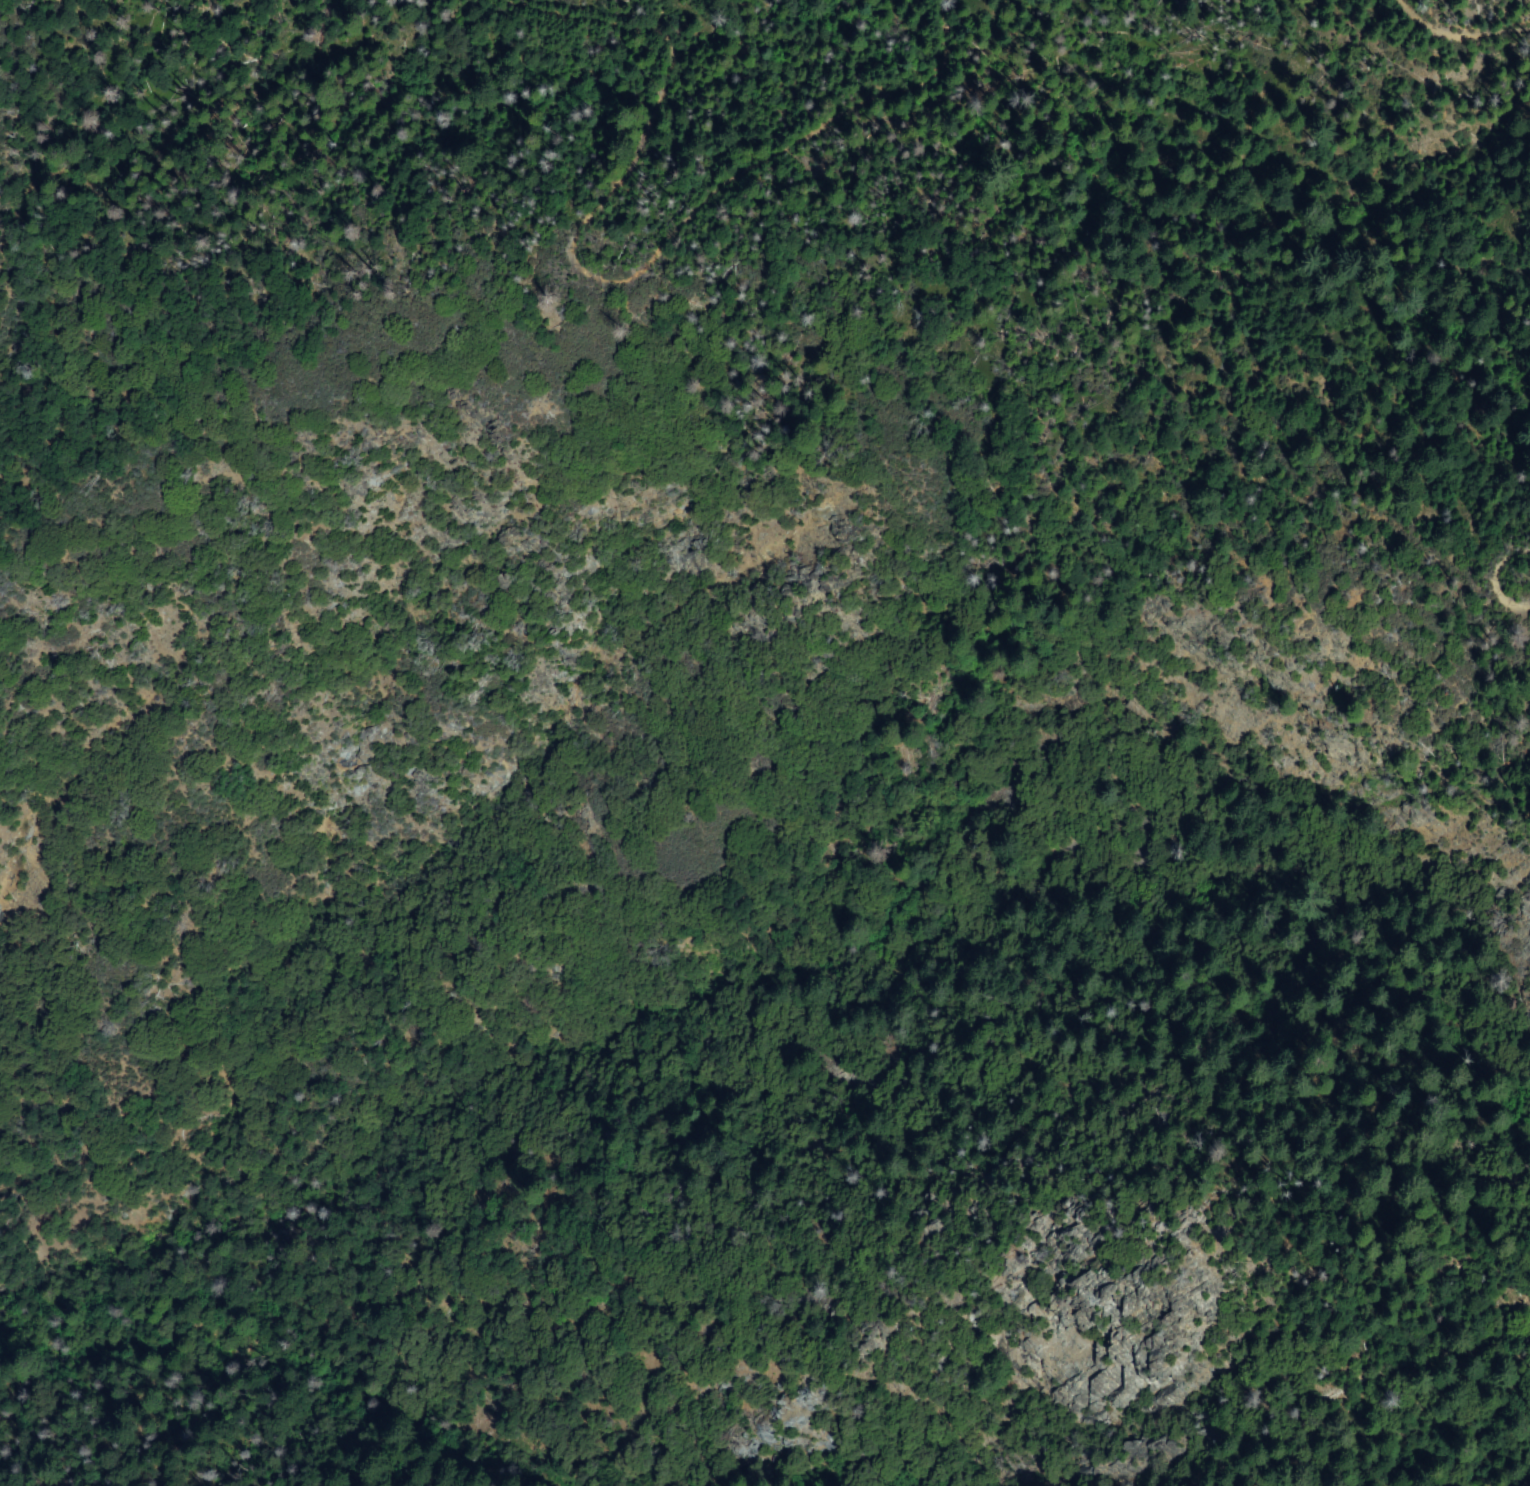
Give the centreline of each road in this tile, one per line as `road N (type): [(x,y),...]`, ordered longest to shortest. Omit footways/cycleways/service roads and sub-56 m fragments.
road 1 (track): [(1404,0),(1418,15),(1453,28),(1529,25)]

